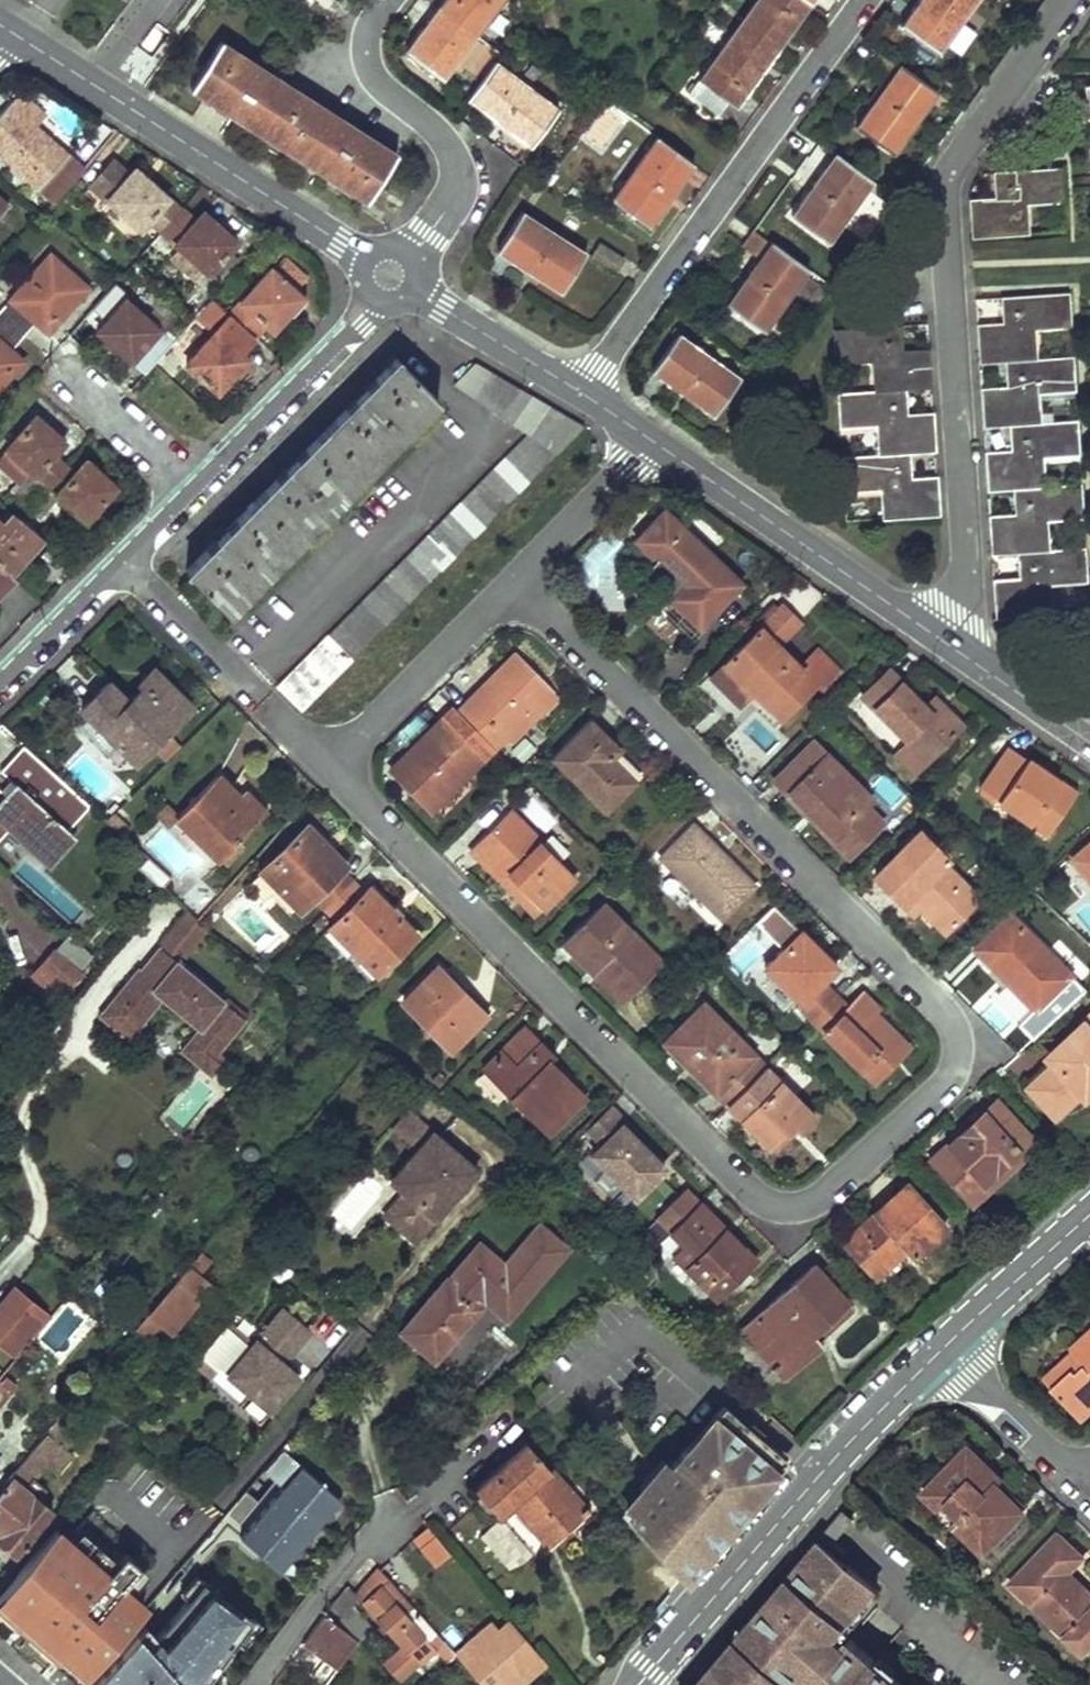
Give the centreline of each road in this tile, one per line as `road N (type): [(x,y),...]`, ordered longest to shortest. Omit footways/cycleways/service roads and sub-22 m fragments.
road 1 (residential): [(325,769),(757,1208),(811,1209),(952,1080),(963,1050),(949,1020),(510,580)]
road 2 (residential): [(956,649),(964,622),(944,198),(954,165),(1073,0)]
road 3 (residential): [(579,395),(858,0)]
road 4 (tertiary): [(639,1684),(846,1446),(941,1352)]
road 5 (residential): [(9,30),(331,237)]
road 6 (residential): [(956,649),(645,442)]
road 7 (residential): [(113,569),(325,769)]
road 8 (residential): [(430,231),(451,202),(459,158),(449,136),(371,71),(370,18),(385,0)]
road 9 (residential): [(510,580),(325,769)]
road 10 (residential): [(199,484),(354,329)]
road 11 (residential): [(251,1684),(317,1599),(392,1522)]
road 12 (tertiary): [(941,1352),(1089,1216)]
road 13 (residential): [(941,1352),(1081,1485)]
road 14 (residential): [(510,580),(645,442)]
road 15 (residential): [(199,484),(59,363)]
road 16 (residential): [(0,687),(113,569)]
road 17 (residential): [(1089,742),(956,649)]
road 18 (residential): [(579,395),(446,311)]
road 19 (residential): [(113,569),(199,484)]

